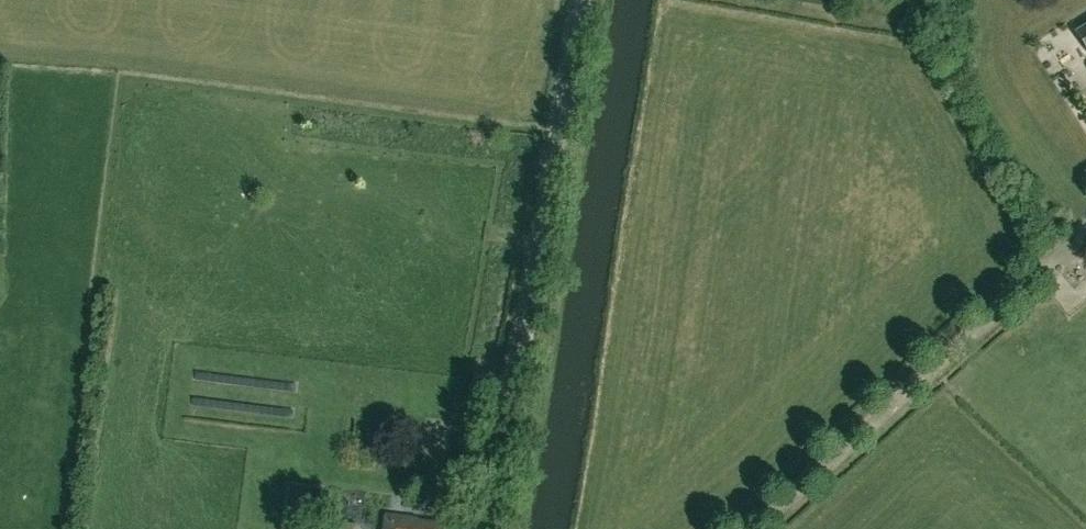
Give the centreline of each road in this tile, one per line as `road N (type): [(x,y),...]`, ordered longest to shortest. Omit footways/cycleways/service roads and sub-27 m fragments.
road 1 (tertiary): [(476,528),(581,0)]

